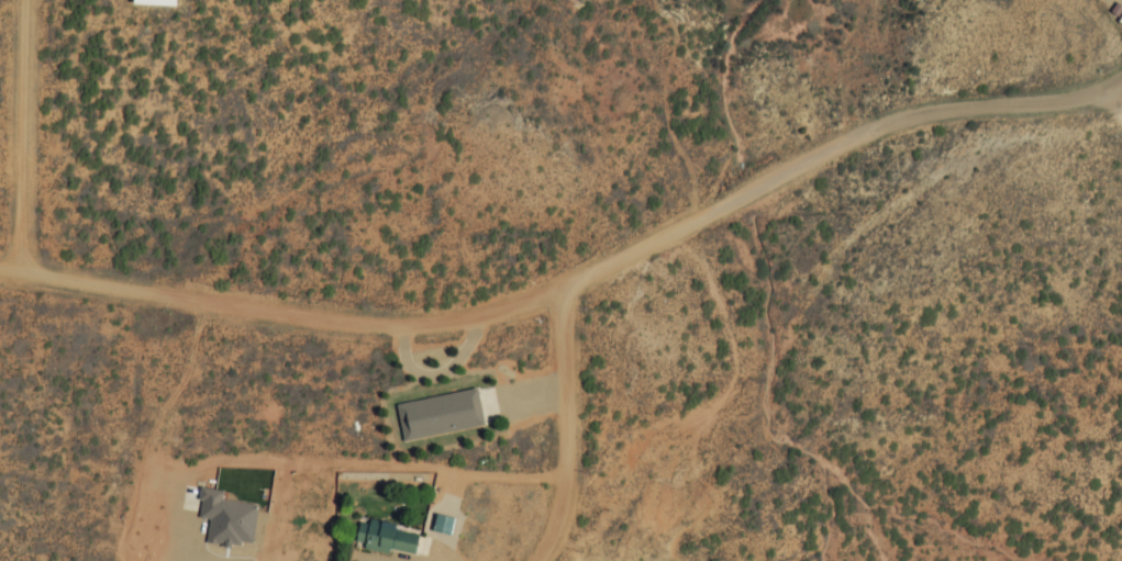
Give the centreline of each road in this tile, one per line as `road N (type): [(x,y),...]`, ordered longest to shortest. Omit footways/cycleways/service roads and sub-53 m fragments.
road 1 (residential): [(1121,92),(1109,103),(881,116),(569,292),(392,324),(0,264)]
road 2 (residential): [(569,292),(573,497),(533,560)]
road 3 (residential): [(30,268),(31,0)]

